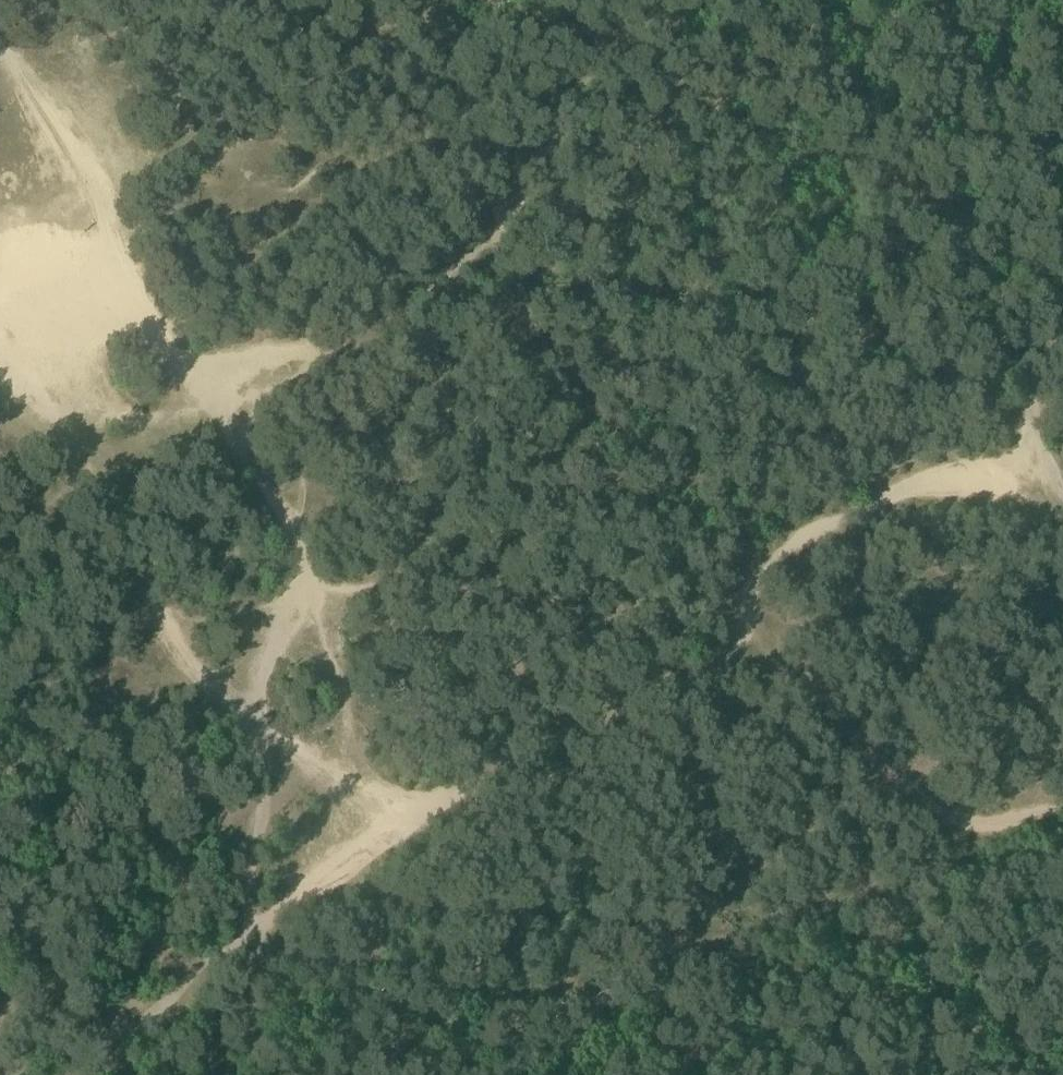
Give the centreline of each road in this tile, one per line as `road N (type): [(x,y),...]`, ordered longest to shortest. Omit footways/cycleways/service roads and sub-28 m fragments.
road 1 (track): [(0,1068),(233,949),(406,830),(419,811),(734,657),(786,547),(1035,452)]
road 2 (track): [(253,931),(261,731),(299,559),(0,47)]
road 3 (track): [(0,263),(119,253),(127,231),(205,202),(538,136),(579,26)]
road 4 (track): [(419,811),(261,731),(146,608),(80,439),(0,335)]
road 5 (track): [(734,657),(955,815),(1025,832),(1062,821)]

